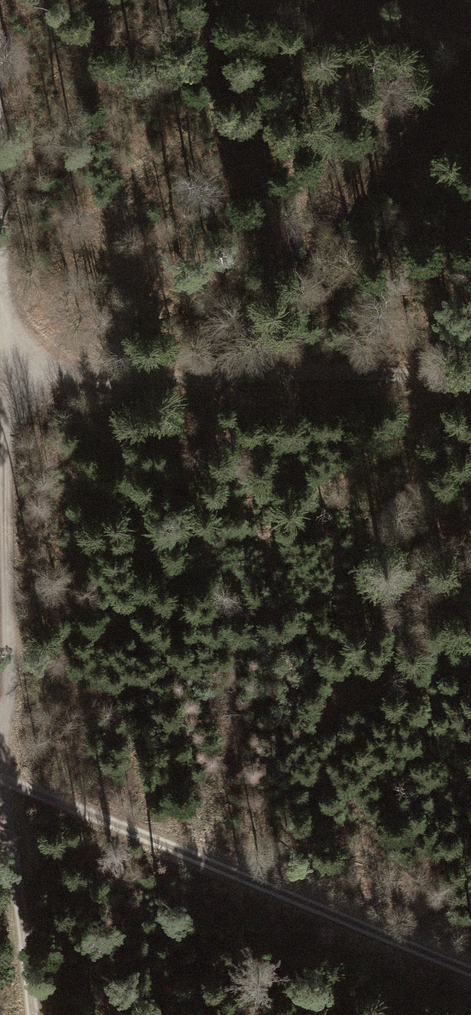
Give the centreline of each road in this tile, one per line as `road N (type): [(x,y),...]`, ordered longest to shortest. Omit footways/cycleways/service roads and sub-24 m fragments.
road 1 (track): [(32,1014),(5,782),(9,385)]
road 2 (track): [(470,971),(0,780)]
road 3 (track): [(9,385),(393,371),(470,386)]
road 4 (track): [(0,118),(9,385)]

